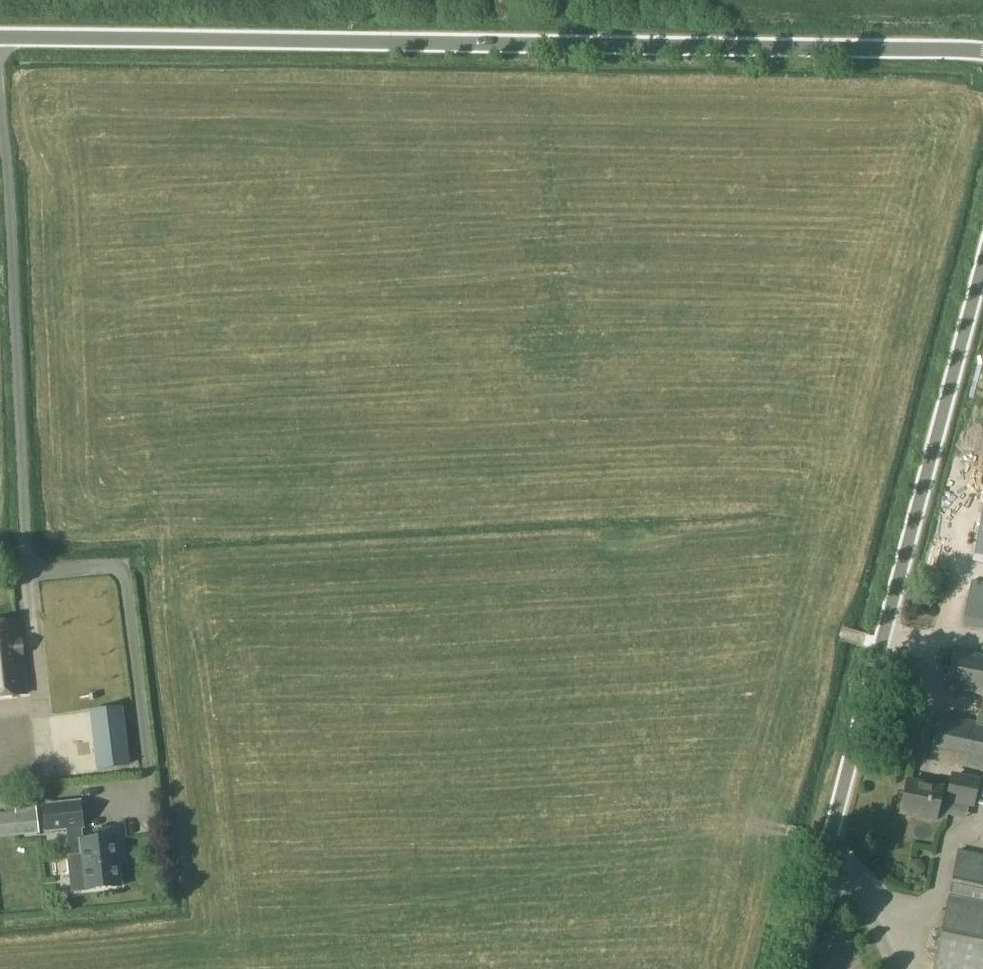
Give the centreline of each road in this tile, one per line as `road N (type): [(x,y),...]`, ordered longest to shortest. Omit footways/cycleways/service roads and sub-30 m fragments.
road 1 (unclassified): [(982,51),(0,38)]
road 2 (unclassified): [(796,968),(982,264)]
road 3 (unclassified): [(24,563),(0,108)]

